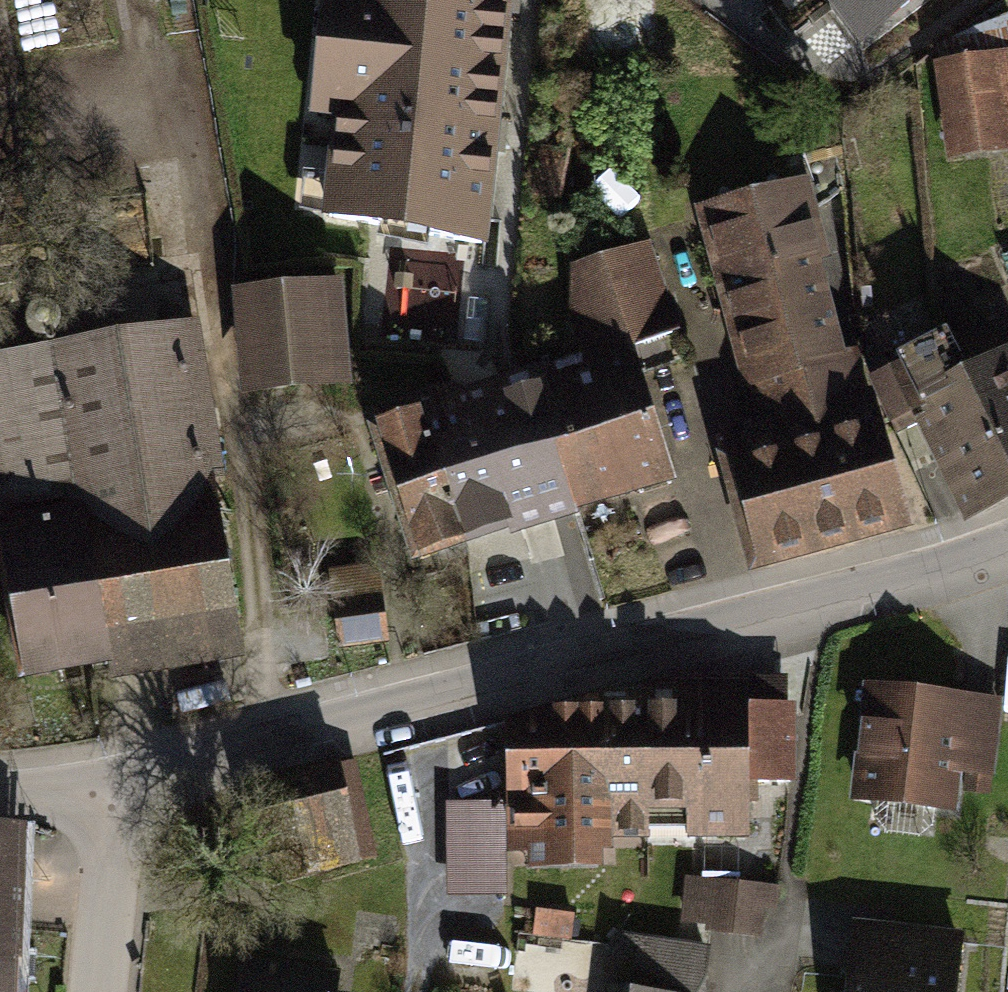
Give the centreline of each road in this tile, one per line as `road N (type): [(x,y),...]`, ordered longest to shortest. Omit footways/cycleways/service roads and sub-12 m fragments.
road 1 (residential): [(129,772),(1007,551)]
road 2 (residential): [(106,991),(129,772)]
road 3 (unclassified): [(0,783),(129,772)]

